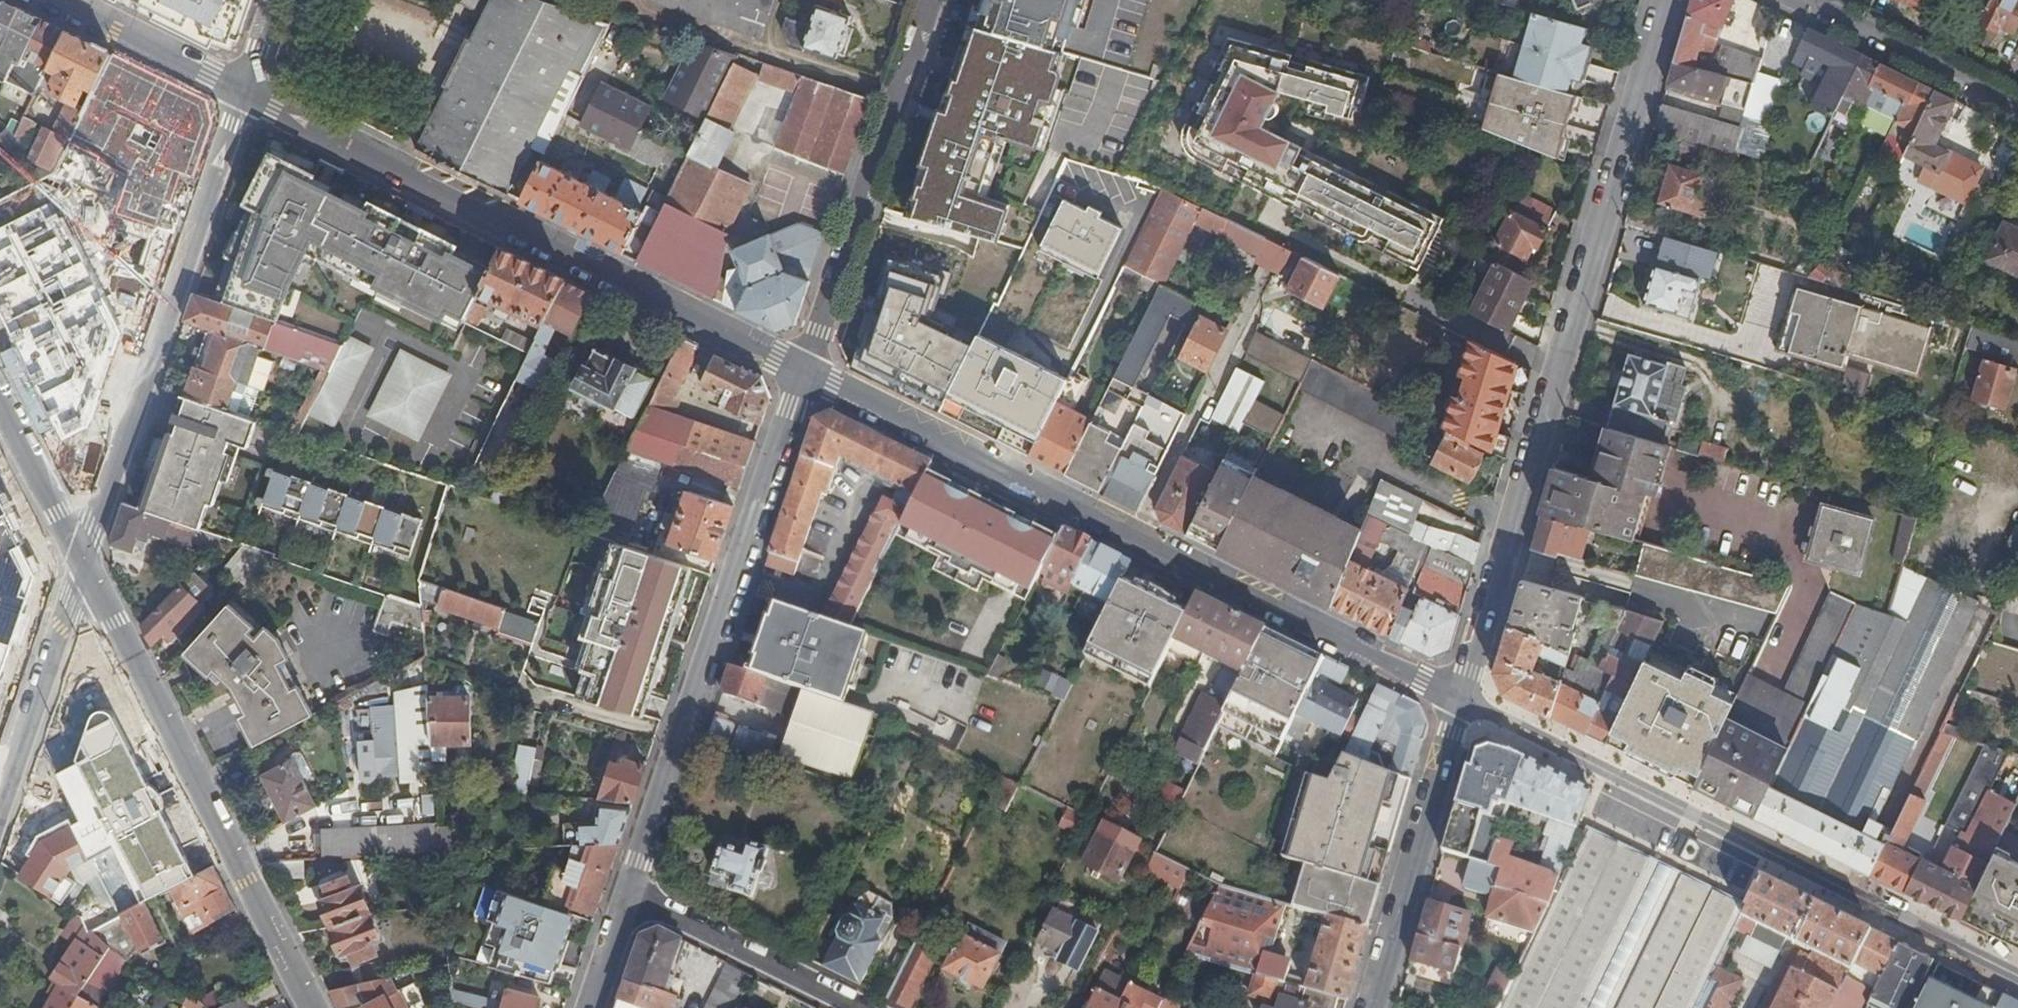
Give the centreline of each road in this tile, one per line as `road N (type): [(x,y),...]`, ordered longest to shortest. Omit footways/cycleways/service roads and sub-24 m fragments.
road 1 (secondary): [(1455,696),(802,372)]
road 2 (tertiary): [(1455,696),(1665,0)]
road 3 (secondary): [(2017,977),(1455,696)]
road 4 (secondary): [(802,372),(244,92)]
road 5 (tertiary): [(802,372),(624,892)]
road 6 (residential): [(82,575),(244,92)]
road 7 (secondary): [(82,575),(309,1007)]
road 8 (tertiary): [(929,0),(802,372)]
road 9 (tertiary): [(1365,1007),(1455,696)]
road 10 (residential): [(854,1007),(624,892)]
road 11 (residential): [(0,815),(82,575)]
road 12 (residential): [(2017,106),(1799,0)]
road 13 (secondary): [(244,92),(58,0)]
road 14 (secondary): [(0,397),(82,575)]
road 15 (tertiary): [(624,892),(588,1007)]

